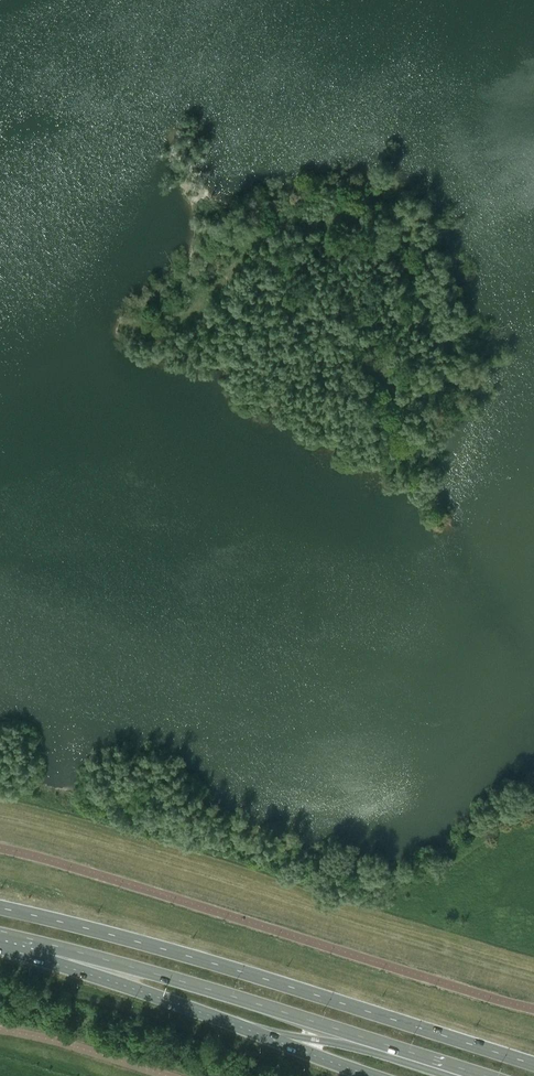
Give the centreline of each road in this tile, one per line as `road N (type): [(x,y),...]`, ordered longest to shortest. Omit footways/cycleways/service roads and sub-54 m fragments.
road 1 (secondary): [(533,1064),(254,975),(0,907)]
road 2 (secondary): [(51,954),(154,973),(471,1075)]
road 3 (secondary): [(51,954),(373,1075)]

